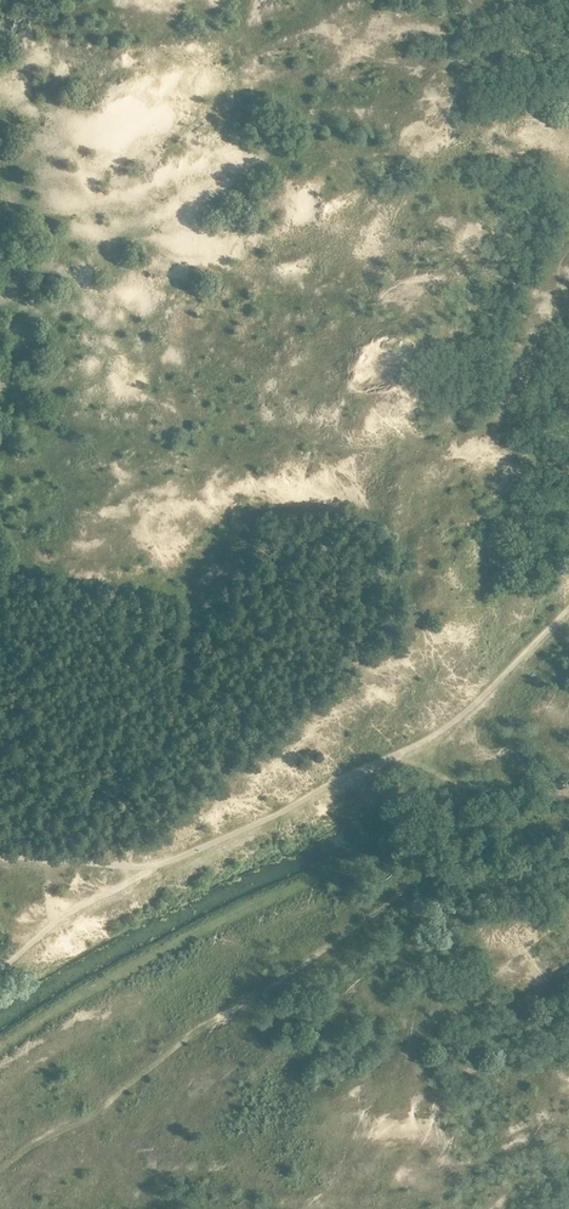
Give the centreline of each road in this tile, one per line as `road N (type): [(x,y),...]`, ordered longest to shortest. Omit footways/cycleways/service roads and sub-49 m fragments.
road 1 (track): [(156,867),(407,750)]
road 2 (track): [(407,750),(451,724),(568,608)]
road 3 (track): [(0,968),(52,925),(156,867)]
road 4 (track): [(0,851),(156,867)]

